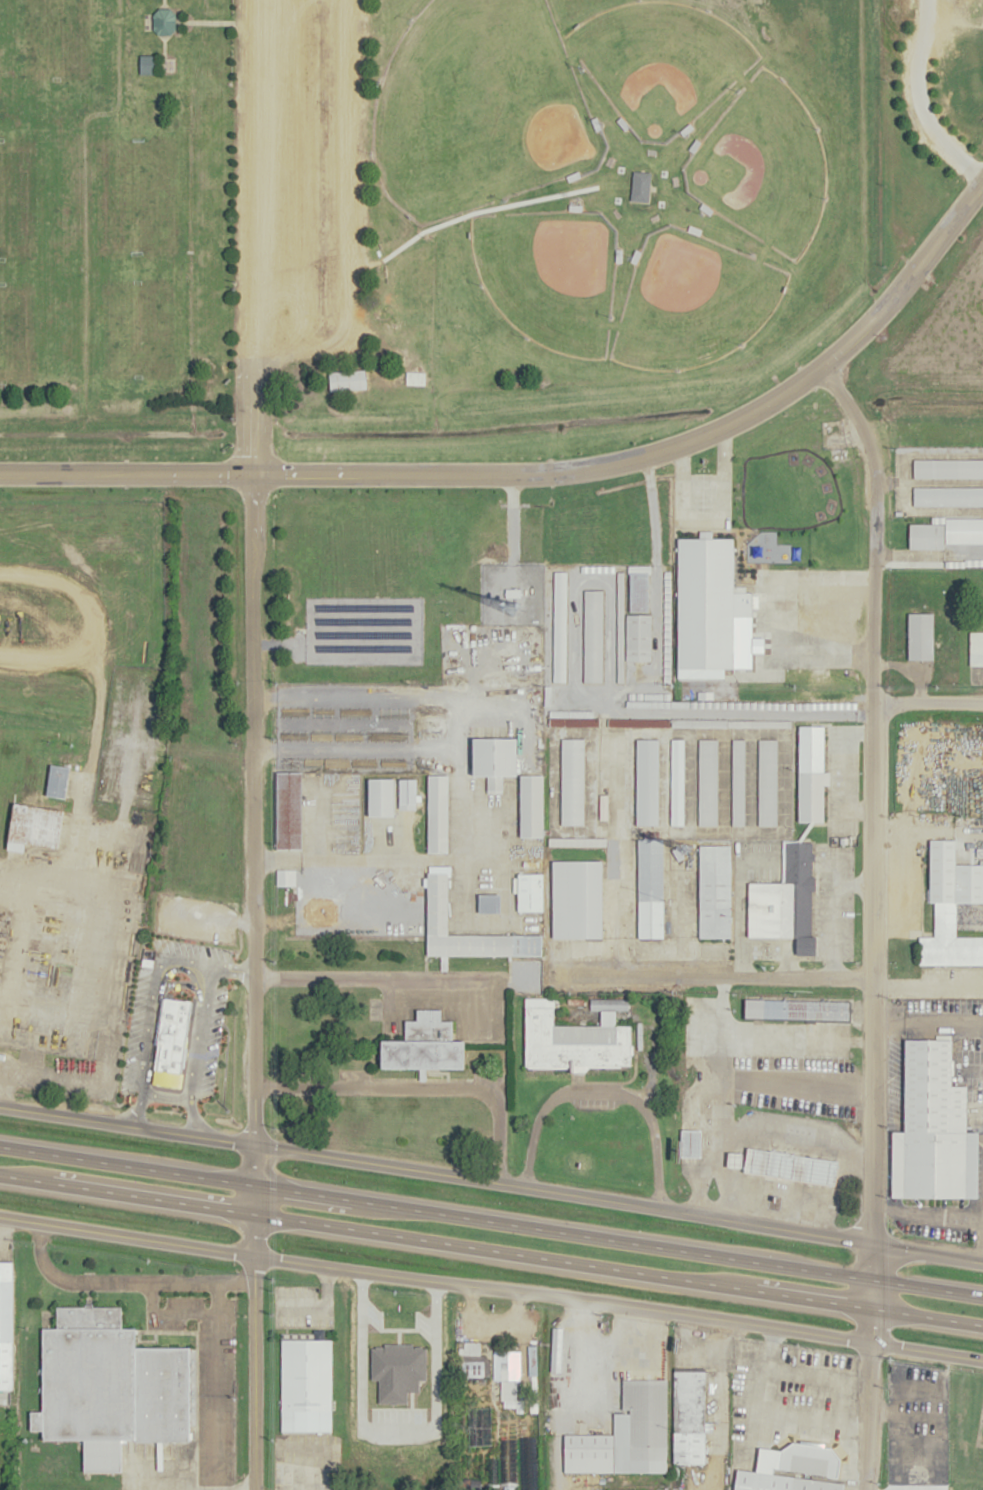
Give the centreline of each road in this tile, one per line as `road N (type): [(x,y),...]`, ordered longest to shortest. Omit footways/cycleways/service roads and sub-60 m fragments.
road 1 (residential): [(857,1489),(870,1341),(874,474),(852,407),(821,367)]
road 2 (residential): [(982,184),(897,291),(821,367),(745,414),(658,451),(539,472),(0,473)]
road 3 (residential): [(254,1489),(249,474)]
road 4 (residential): [(982,1259),(0,1105)]
road 5 (trunk): [(0,1175),(982,1325)]
road 6 (trunk): [(982,1295),(0,1145)]
road 7 (residential): [(0,1216),(982,1359)]
road 8 (residential): [(93,1119),(142,747),(252,757)]
road 9 (residential): [(869,977),(555,972)]
road 10 (residential): [(0,882),(47,862),(121,887)]

